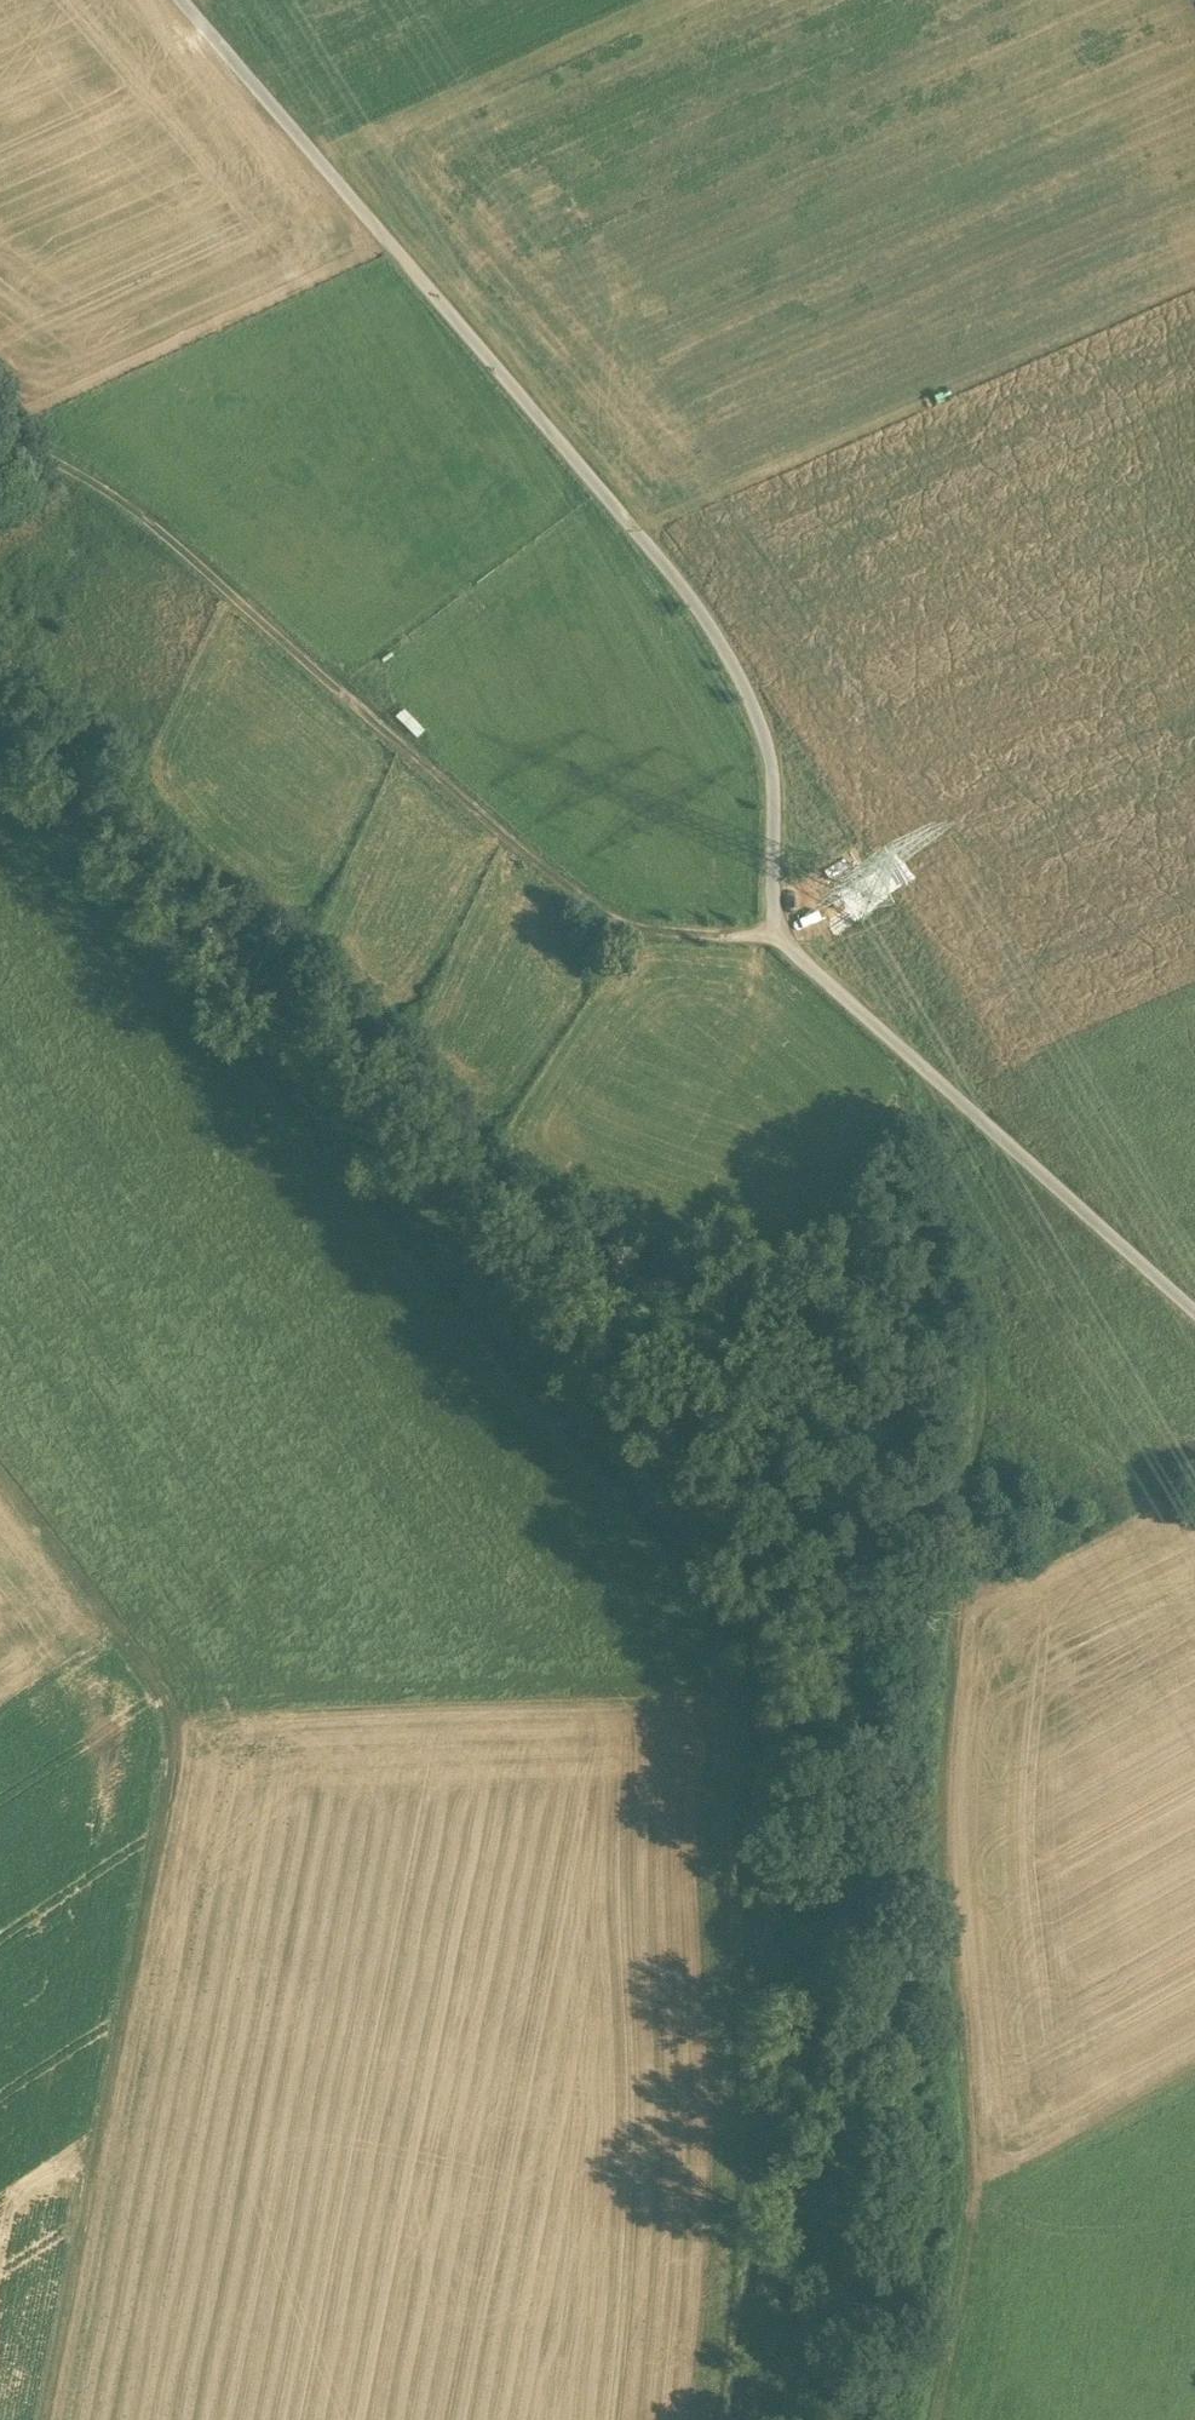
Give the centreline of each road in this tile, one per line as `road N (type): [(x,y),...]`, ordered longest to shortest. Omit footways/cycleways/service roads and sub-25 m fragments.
road 1 (track): [(180,0),(703,613),(750,694),(770,751),(769,933),(929,1076)]
road 2 (track): [(957,1321),(949,1720),(933,1867),(957,1995),(967,2220),(965,2282),(934,2419)]
road 3 (track): [(0,1472),(164,1688),(176,1724),(177,1770),(48,2419)]
road 4 (track): [(0,442),(124,513),(571,897),(640,938),(769,933)]
road 5 (track): [(929,1076),(1194,1313)]
road 6 (track): [(957,1321),(1167,1507),(1194,1496)]
road 7 (track): [(929,1076),(924,1088),(957,1321)]

